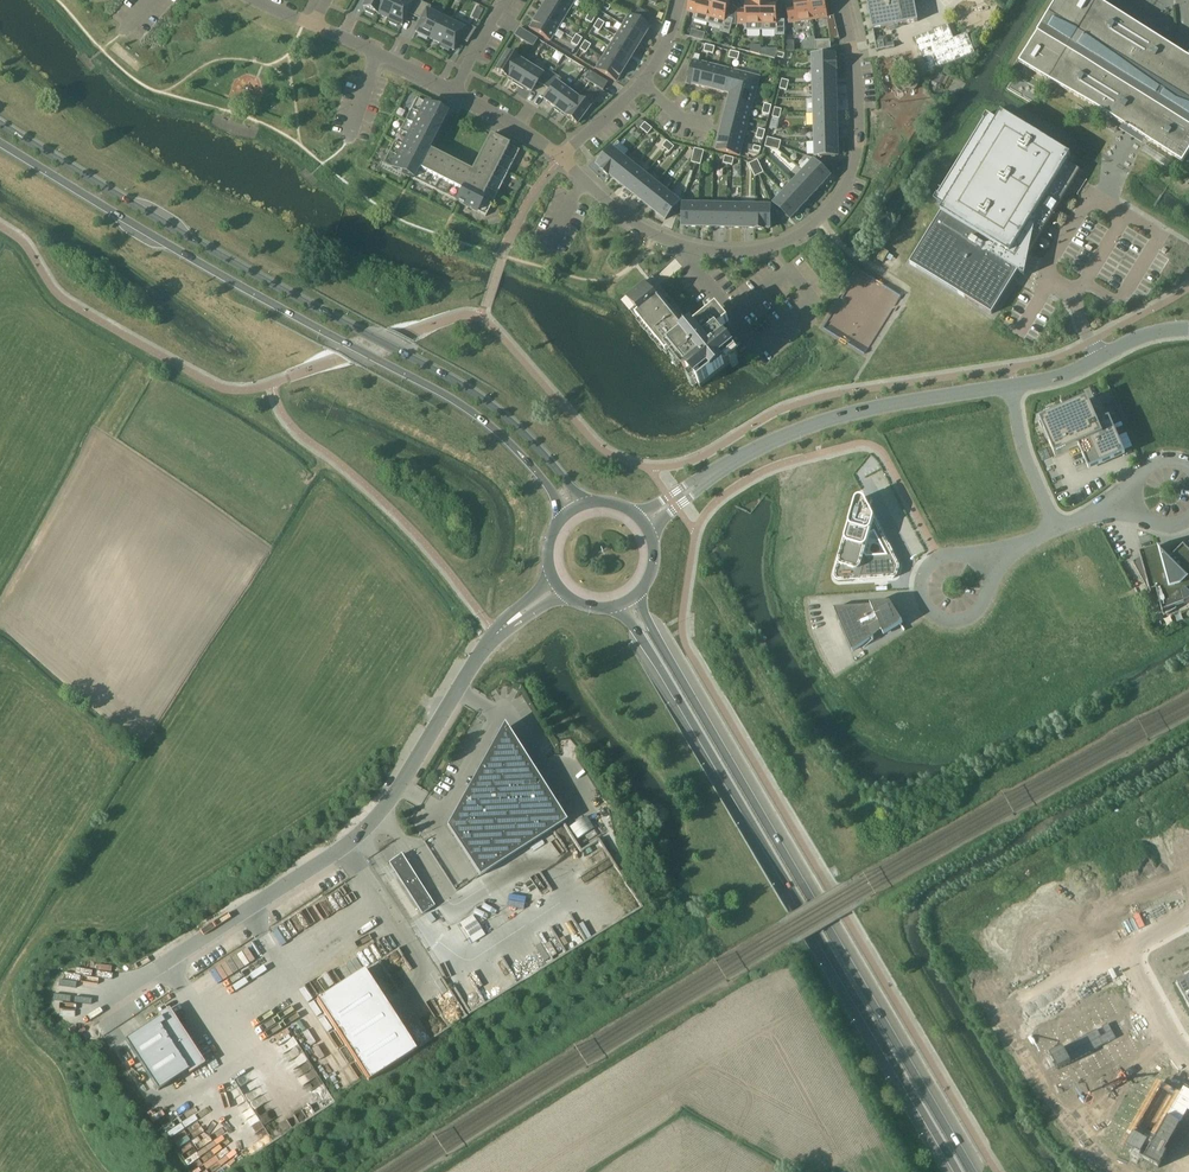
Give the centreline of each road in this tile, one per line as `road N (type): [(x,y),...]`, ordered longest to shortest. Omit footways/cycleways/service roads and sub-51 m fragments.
road 1 (primary): [(588,503),(521,430),(463,385),(238,264),(0,122)]
road 2 (primary): [(0,144),(467,408),(530,464),(565,515)]
road 3 (primary): [(974,1171),(637,595)]
road 4 (primary): [(617,606),(959,1171)]
road 5 (unclassified): [(497,633),(390,800),(355,838),(134,983),(98,992)]
road 6 (residential): [(561,156),(611,205),(667,239),(733,253),(793,237),(840,194),(859,143),(854,58),(840,0)]
road 7 (unclassified): [(709,478),(834,418),(1012,384)]
road 8 (residential): [(680,0),(651,70),(561,156)]
road 9 (unclassified): [(982,569),(967,556),(939,557),(921,579),(922,598),(933,613),(960,620),(983,605),(986,577)]
road 10 (unclassified): [(1012,384),(1068,372),(1147,334),(1188,328)]
road 11 (residential): [(1188,918),(1126,952),(1188,1045)]
road 12 (residential): [(314,26),(454,91)]
road 13 (unclassified): [(1012,384),(1027,458),(1058,528)]
road 14 (residential): [(454,91),(561,156)]

